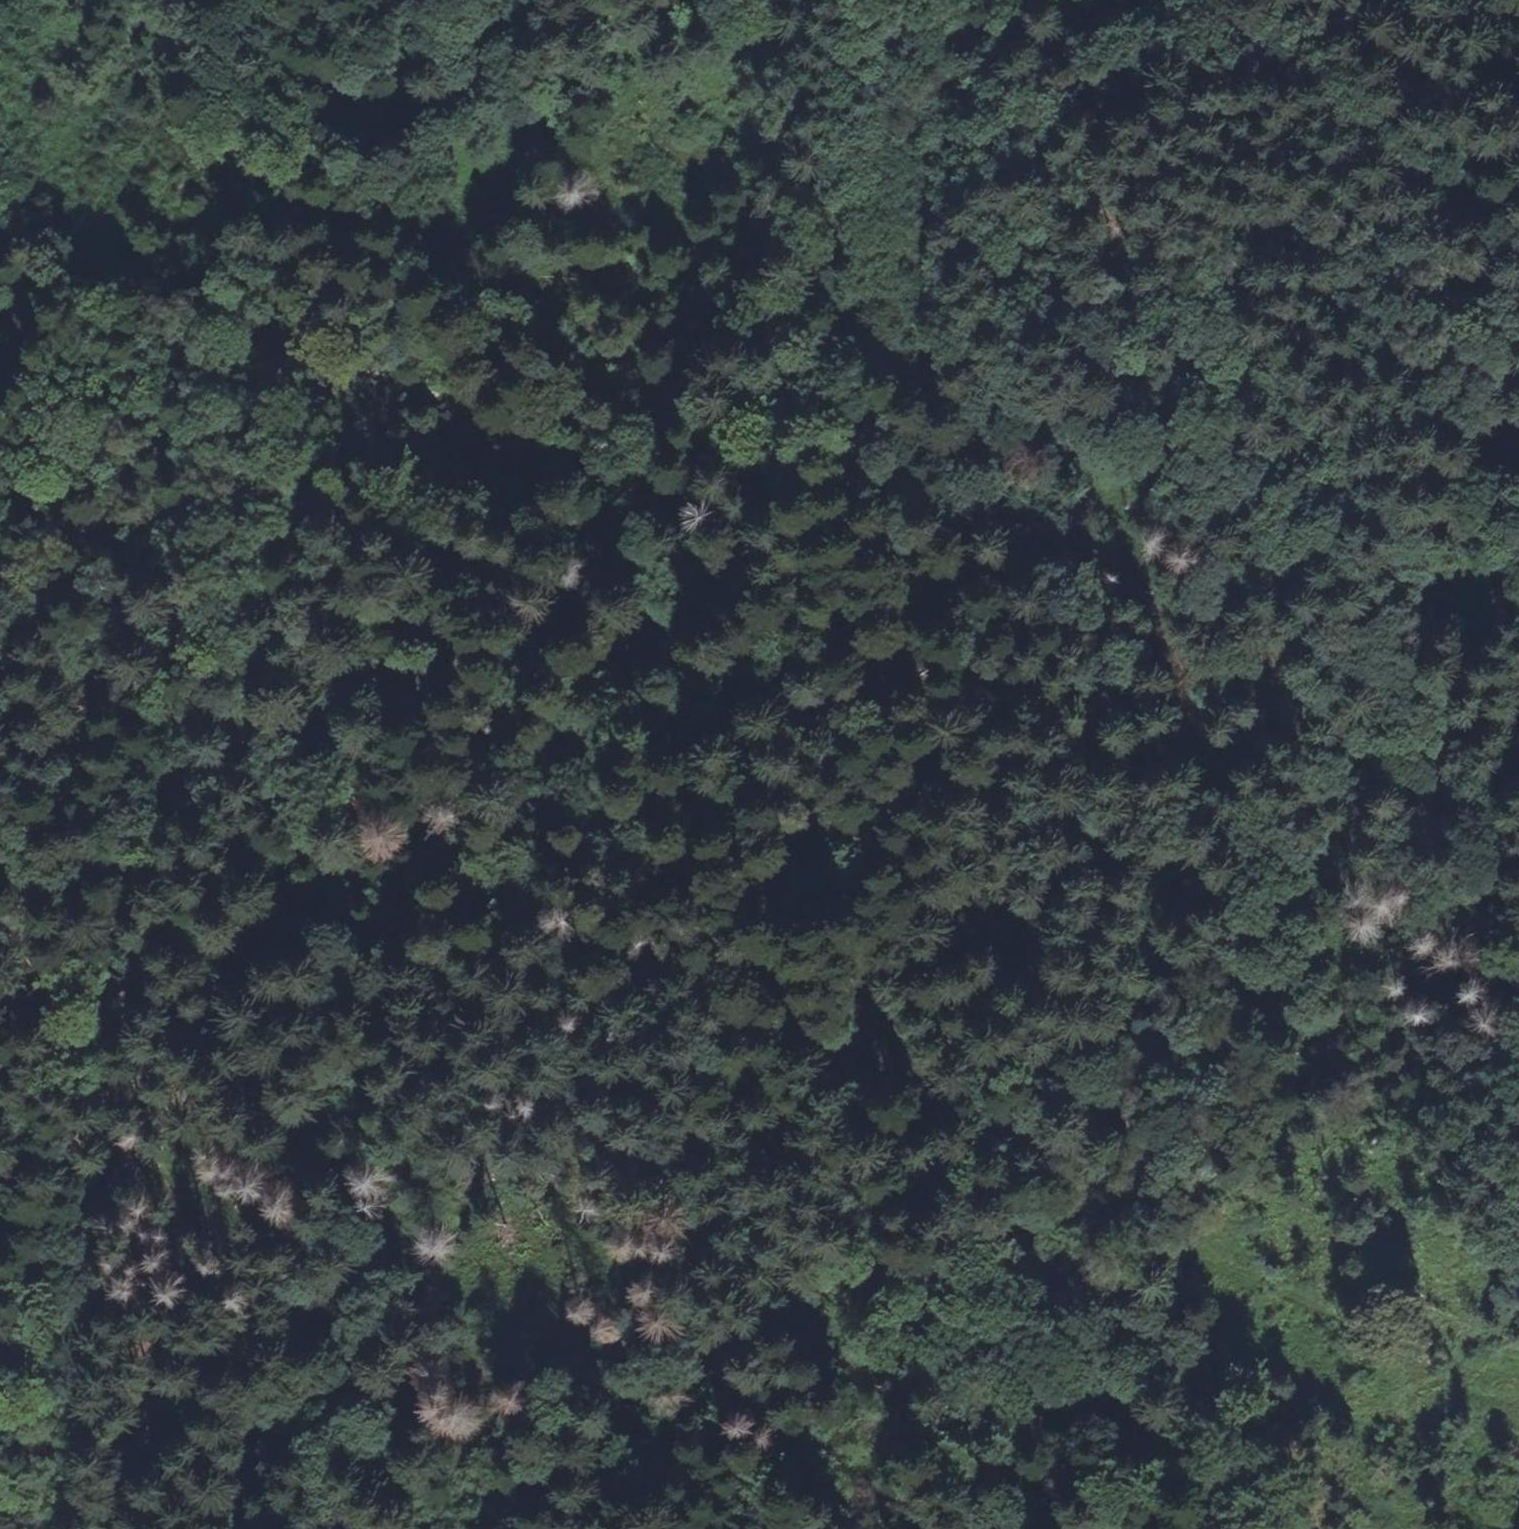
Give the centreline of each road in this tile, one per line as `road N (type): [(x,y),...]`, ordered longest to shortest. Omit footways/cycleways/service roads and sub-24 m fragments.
road 1 (track): [(749,0),(780,144),(763,215),(690,365),(669,440),(506,413),(432,382),(334,359),(284,370),(246,405),(222,444),(100,956),(13,1224),(30,1486),(45,1528)]

